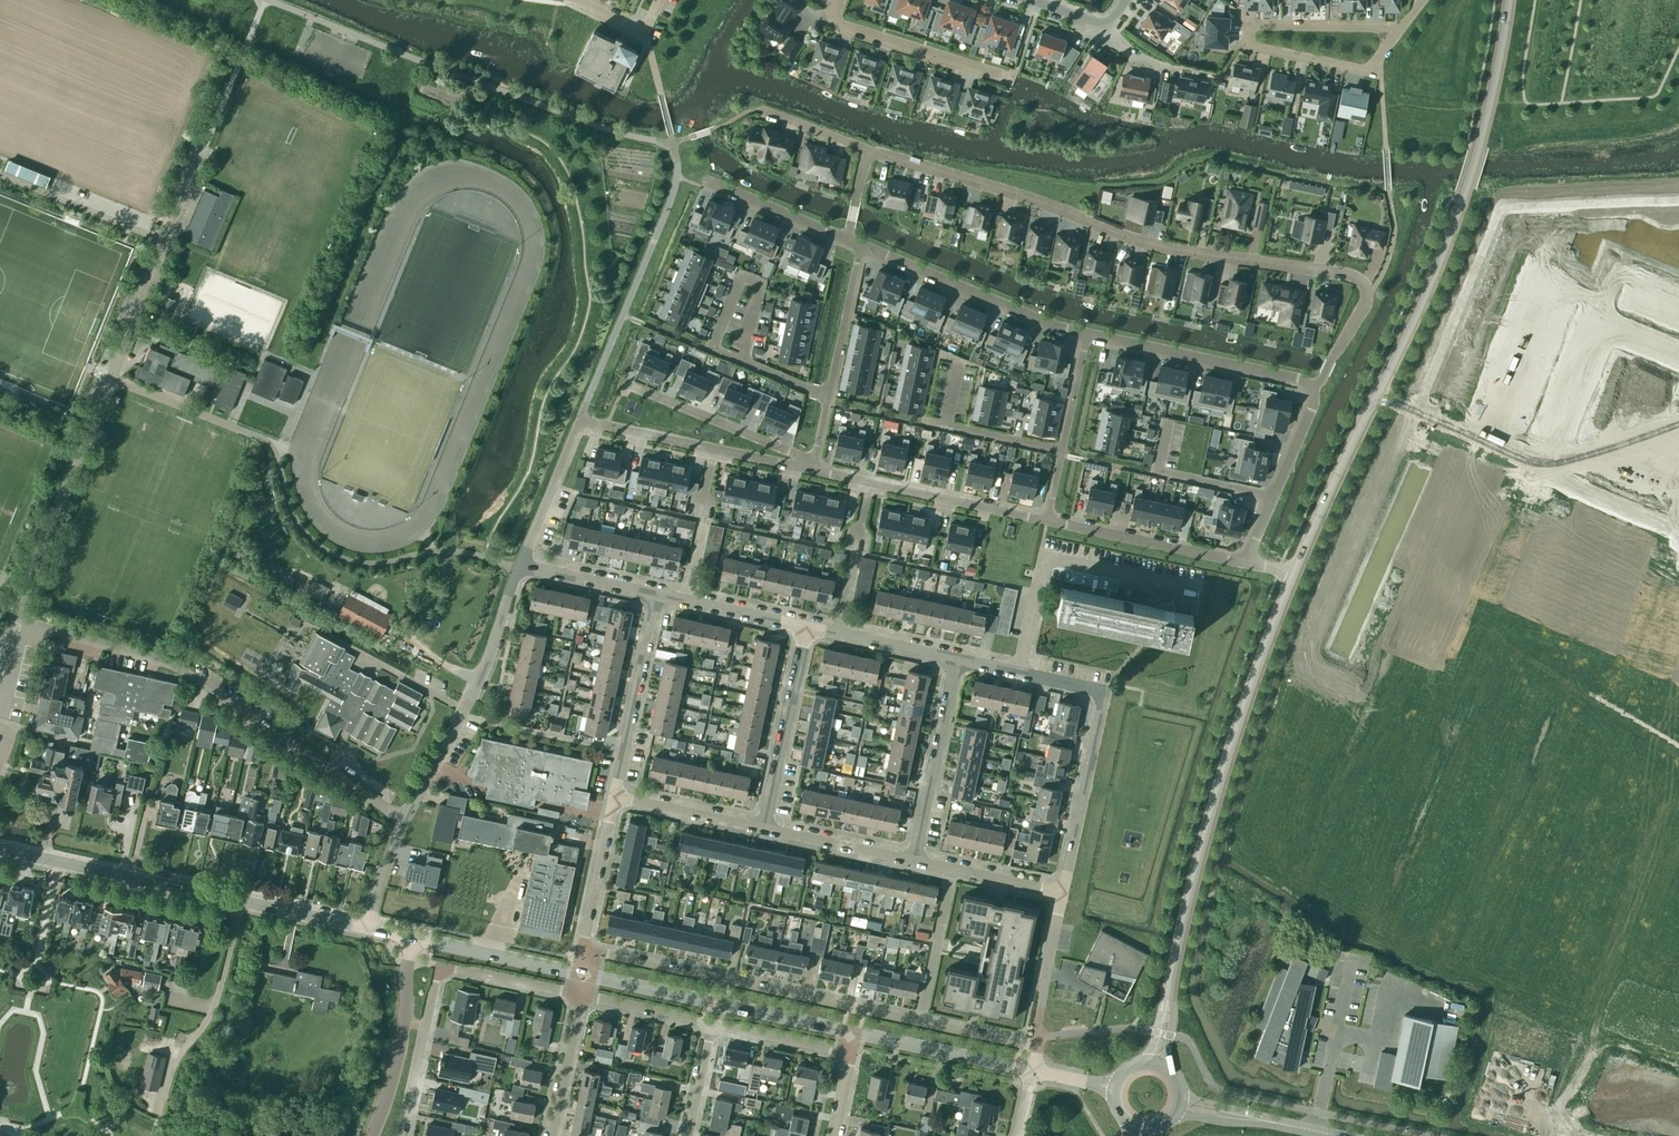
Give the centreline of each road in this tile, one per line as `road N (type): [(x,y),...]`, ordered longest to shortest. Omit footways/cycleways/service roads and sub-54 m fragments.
road 1 (residential): [(1312,388),(1359,313),(1364,293),(1348,272),(1173,251),(1025,196),(868,150)]
road 2 (residential): [(23,631),(12,614),(213,125)]
road 3 (secondary): [(1168,1000),(1212,815),(1294,574)]
road 4 (residential): [(405,821),(175,666),(62,633),(23,631)]
road 5 (secondary): [(1378,393),(1466,187),(1509,0)]
road 6 (tertiary): [(369,929),(0,849)]
road 7 (residential): [(1645,687),(1466,608),(1543,461)]
road 8 (residential): [(919,1024),(584,951)]
road 9 (residential): [(1400,32),(1252,26),(1250,48),(1361,72),(1377,67)]
road 10 (residential): [(1063,896),(1103,694),(1017,673)]
road 11 (tertiary): [(854,1031),(581,976)]
road 12 (residential): [(405,821),(478,682),(518,568)]
road 13 (residential): [(1017,673),(1041,560),(1198,592)]
road 14 (residential): [(1087,333),(861,247)]
road 15 (unclassified): [(1047,523),(813,465)]
road 16 (residential): [(1543,461),(1600,319),(1678,351)]
road 17 (residential): [(1312,388),(1087,333)]
road 18 (residential): [(802,462),(580,421)]
road 19 (residential): [(841,0),(832,13),(841,28),(1013,82)]
road 20 (residential): [(766,830),(806,626)]
road 21 (residential): [(615,796),(651,592)]
road 22 (residential): [(916,862),(956,659)]
road 23 (unclassified): [(1246,565),(1047,523)]
road 24 (secondary): [(1294,574),(1378,393)]
road 25 (residential): [(802,462),(627,384)]
road 26 (residential): [(1378,393),(1543,461)]
road 27 (tertiary): [(581,976),(410,938)]
road 28 (residential): [(1622,858),(1645,687)]
road 29 (residential): [(1275,497),(1157,469),(1167,421)]
road 30 (residential): [(806,626),(651,592)]
road 31 (residential): [(584,951),(615,796)]
road 32 (residential): [(919,1024),(951,871)]
road 33 (residential): [(766,830),(615,796)]
road 34 (residential): [(956,659),(806,626)]
road 35 (residential): [(916,862),(766,830)]
road 36 (residential): [(1038,1047),(1063,896)]
road 37 (residential): [(1543,461),(1555,475),(1678,526)]
road 38 (residential): [(829,395),(861,247)]
road 39 (residential): [(846,241),(709,183)]
road 40 (residential): [(578,998),(437,967)]
road 41 (residential): [(849,1053),(711,1024)]
road 42 (residential): [(550,1135),(578,998)]
road 43 (residential): [(711,1024),(578,998)]
road 44 (residential): [(651,592),(518,568)]
road 45 (residential): [(741,359),(711,346),(740,274),(761,282)]
road 46 (residential): [(1102,24),(1133,52),(1172,70),(1219,77)]
road 47 (residential): [(1038,1047),(919,1024)]
road 48 (residential): [(1063,450),(945,424)]
road 49 (tertiary): [(1032,1070),(915,1044)]
road 50 (unclassified): [(372,1135),(403,1020)]

